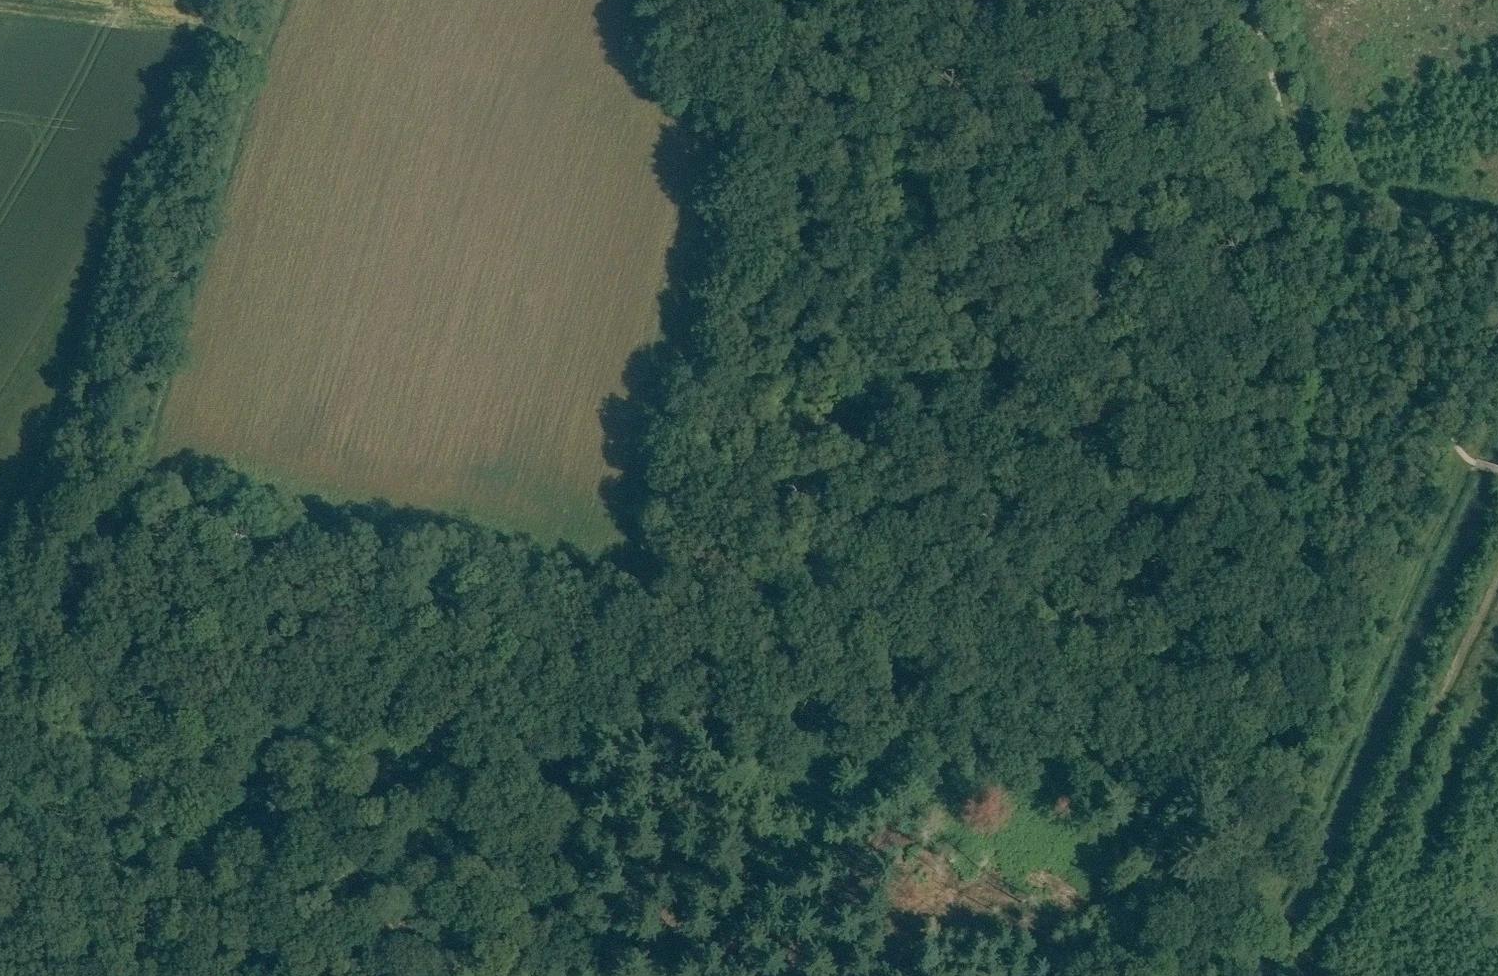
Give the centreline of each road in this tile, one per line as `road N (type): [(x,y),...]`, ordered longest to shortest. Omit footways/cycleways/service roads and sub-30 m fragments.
road 1 (track): [(1315,961),(1497,572)]
road 2 (track): [(280,44),(0,8)]

